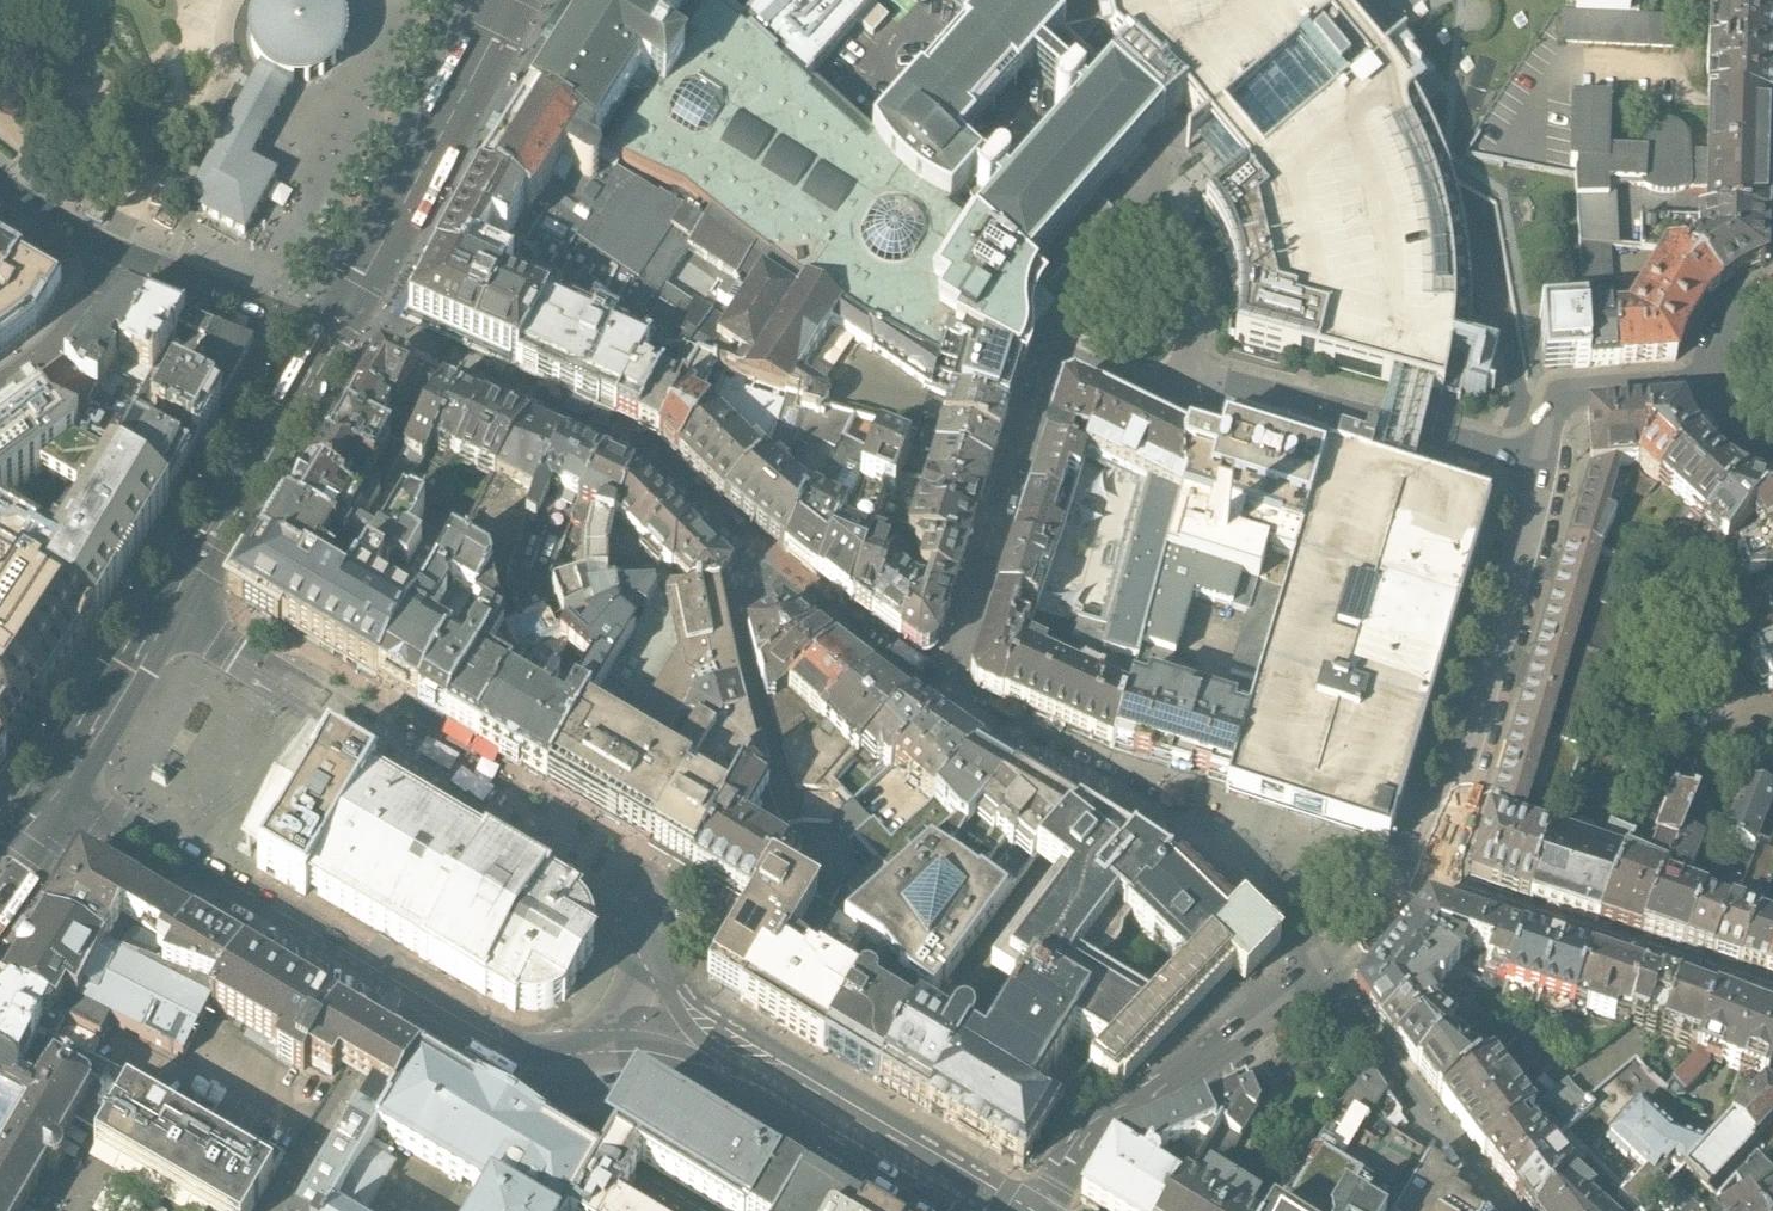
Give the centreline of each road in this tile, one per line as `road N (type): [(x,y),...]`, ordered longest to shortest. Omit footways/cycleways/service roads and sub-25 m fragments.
road 1 (residential): [(1546,459),(1208,376),(1168,391),(1135,391),(1054,348),(940,698),(1169,821),(1237,873),(1330,969)]
road 2 (unclassified): [(63,785),(501,1043),(574,1055)]
road 3 (unclassified): [(648,939),(615,898),(575,872),(165,626)]
road 4 (residential): [(1418,874),(1546,459)]
road 5 (residential): [(1044,1210),(1079,1147),(1188,1080),(1330,969)]
road 6 (unclassified): [(332,333),(512,0)]
road 7 (residential): [(1772,997),(1418,874)]
road 8 (unclassified): [(165,626),(332,333)]
road 9 (residential): [(1330,969),(1376,1045),(1501,1210)]
road 10 (unclassified): [(574,1055),(685,1060),(761,1088),(816,1119)]
road 11 (unclassified): [(816,1119),(789,1060),(705,1005),(648,939)]
road 12 (residential): [(332,333),(121,251)]
road 13 (residential): [(1546,459),(1561,398),(1715,384)]
road 14 (unclassified): [(165,626),(63,785)]
road 15 (unclassified): [(816,1119),(970,1210)]
road 16 (residential): [(0,380),(46,346),(121,251)]
road 17 (unclassified): [(574,1055),(627,1017),(643,987),(648,939)]
road 18 (residential): [(121,251),(0,179)]
road 19 (residential): [(1330,969),(1380,925),(1418,874)]

